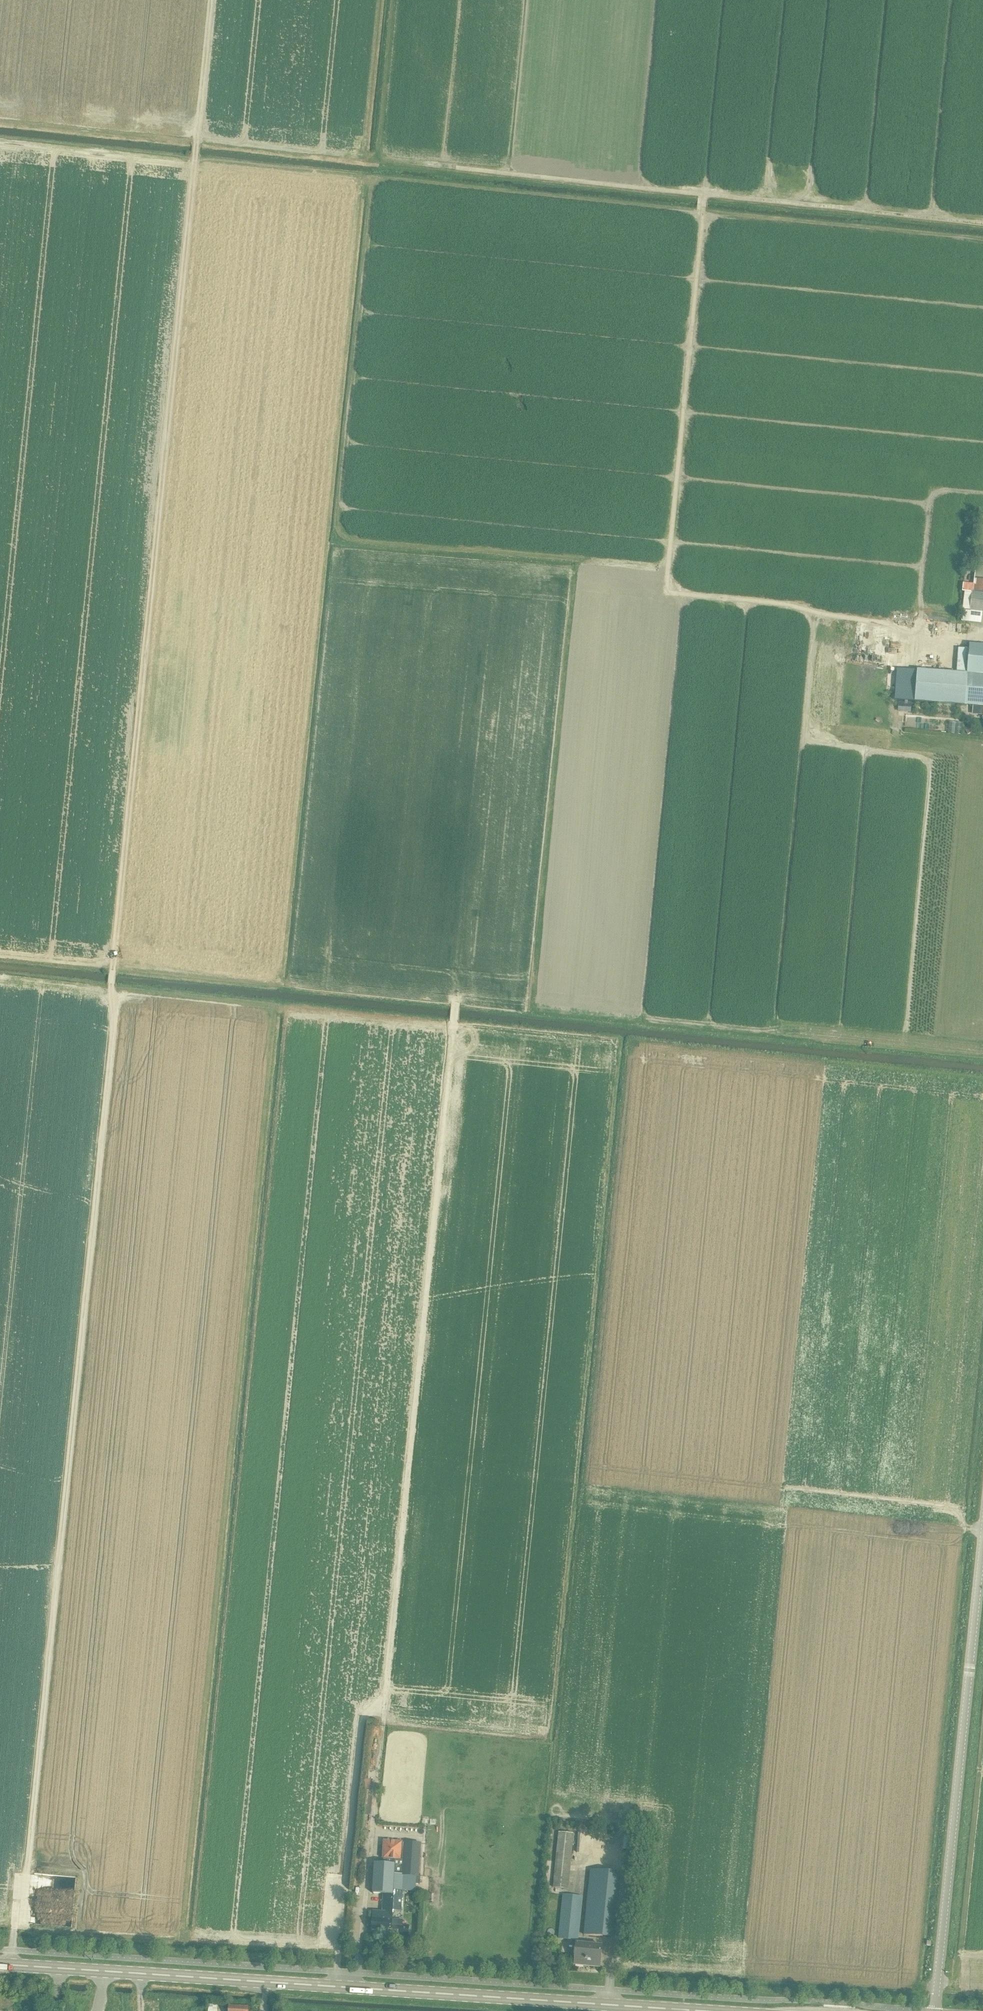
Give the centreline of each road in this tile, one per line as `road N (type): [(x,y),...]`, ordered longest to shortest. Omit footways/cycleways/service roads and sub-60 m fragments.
road 1 (track): [(12,1963),(211,0)]
road 2 (track): [(365,1915),(457,1019)]
road 3 (secondary): [(701,2010),(0,1963)]
road 4 (unclassified): [(935,2010),(982,1544)]

